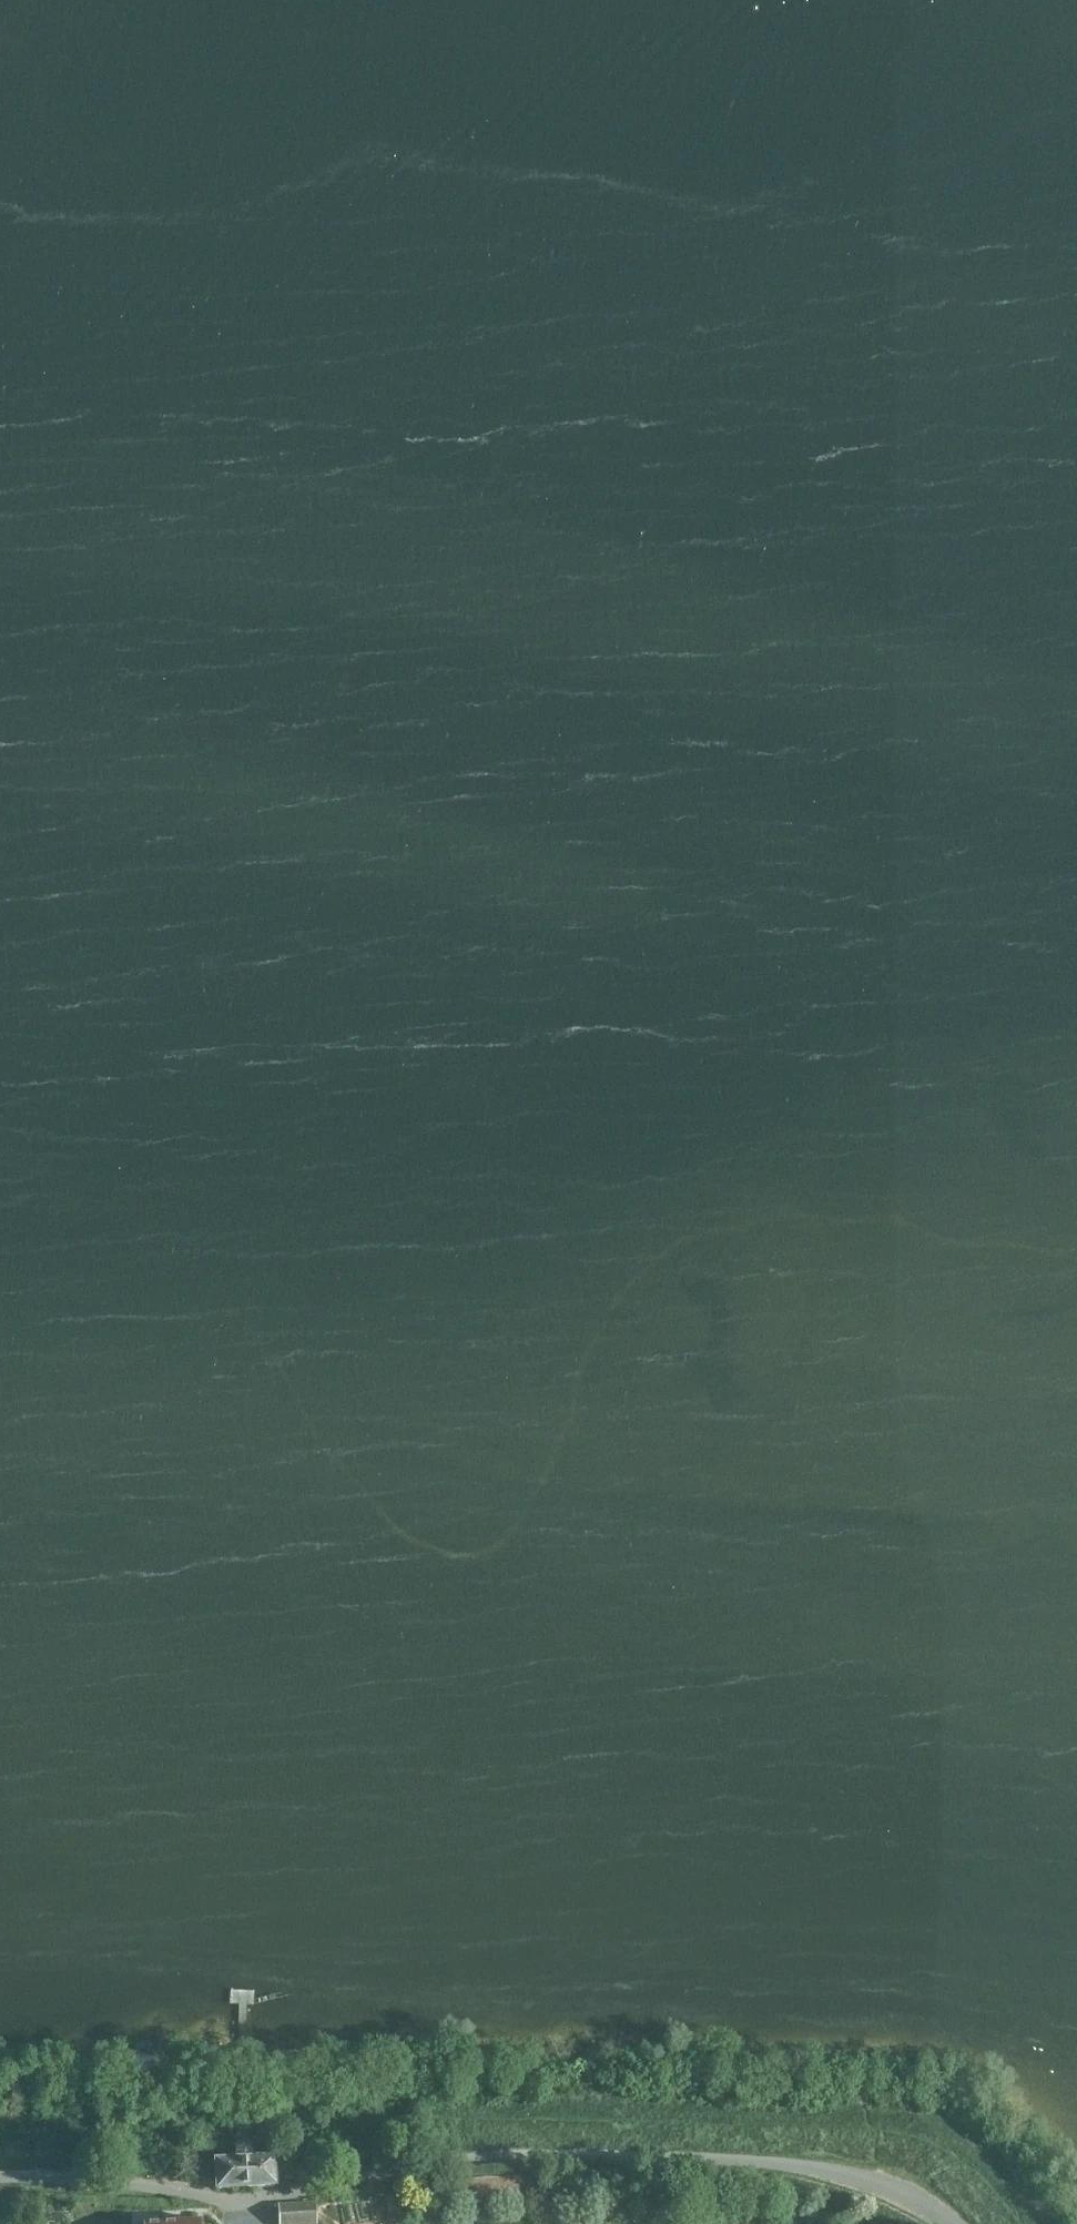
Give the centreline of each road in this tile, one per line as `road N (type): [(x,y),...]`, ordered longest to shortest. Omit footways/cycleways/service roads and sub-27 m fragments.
road 1 (unclassified): [(947,2223),(870,2177),(673,2156),(443,2164),(276,2199),(205,2200),(169,2185),(0,2176)]

